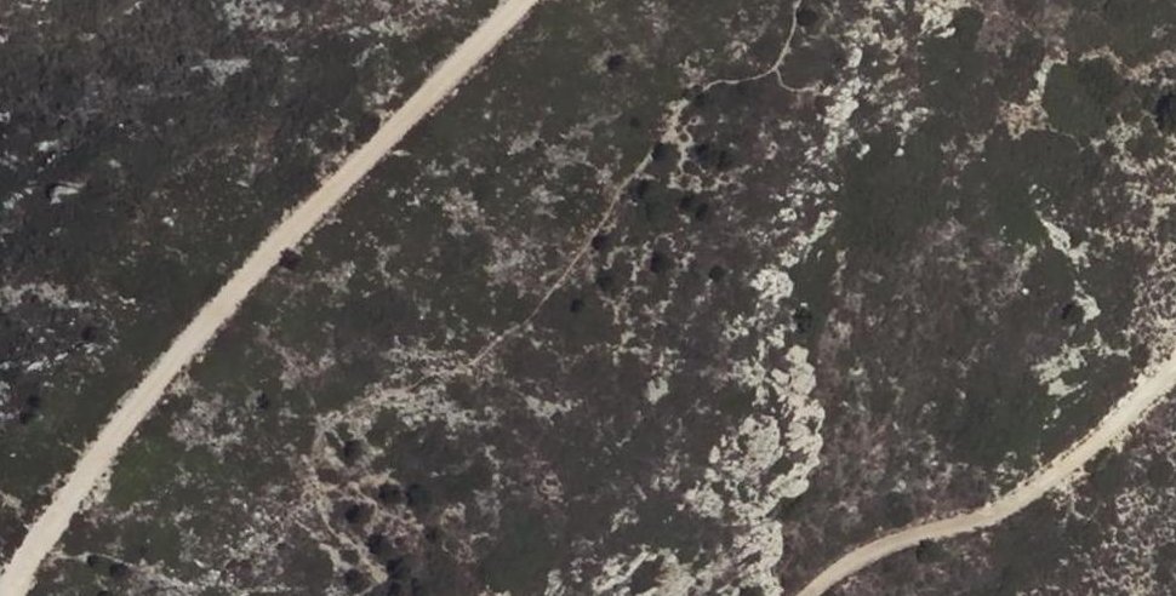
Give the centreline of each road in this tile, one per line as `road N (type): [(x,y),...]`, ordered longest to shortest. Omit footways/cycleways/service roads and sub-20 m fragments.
road 1 (track): [(524,0),(263,257),(10,565),(8,595)]
road 2 (track): [(806,595),(832,572),(925,530),(989,520),(1076,466),(1175,364)]

